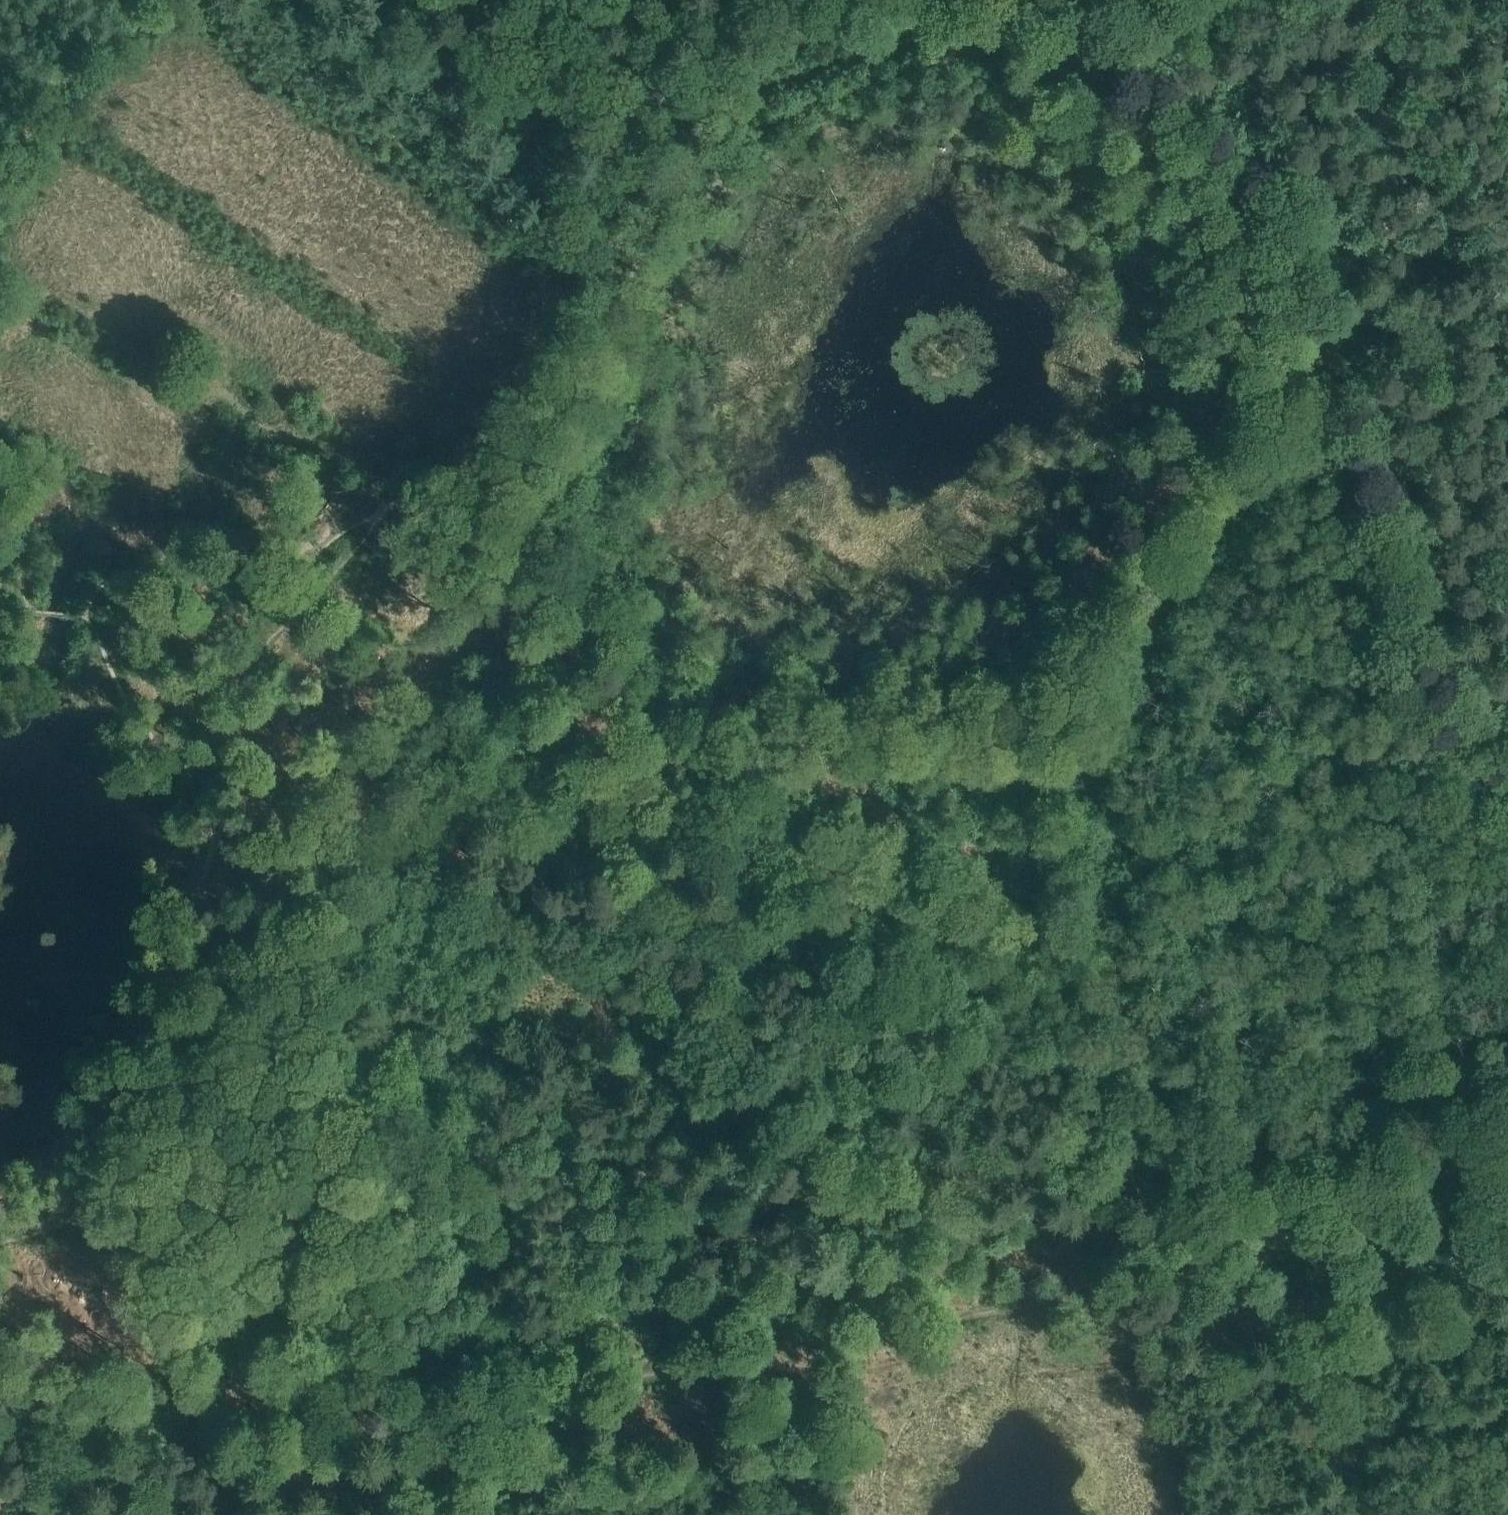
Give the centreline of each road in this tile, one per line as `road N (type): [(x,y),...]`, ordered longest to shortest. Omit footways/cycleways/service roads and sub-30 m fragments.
road 1 (unclassified): [(1111,77),(1219,159),(1280,220),(1301,260),(1414,663),(1507,749)]

